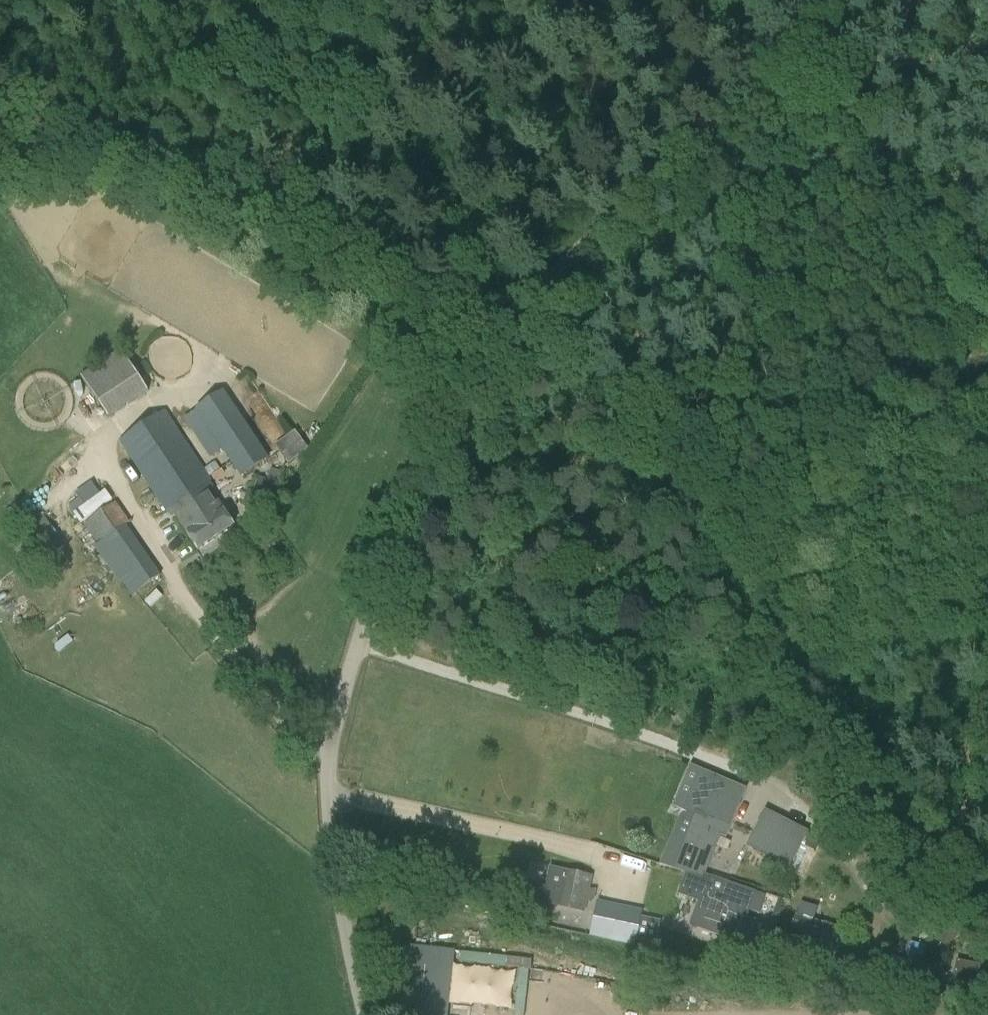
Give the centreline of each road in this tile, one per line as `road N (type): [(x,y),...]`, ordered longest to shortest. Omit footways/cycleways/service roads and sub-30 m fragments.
road 1 (unclassified): [(364,1014),(331,847),(328,758),(336,713),(406,489),(446,400),(496,337),(606,230)]
road 2 (track): [(496,337),(0,91)]
road 3 (track): [(830,0),(606,230)]

